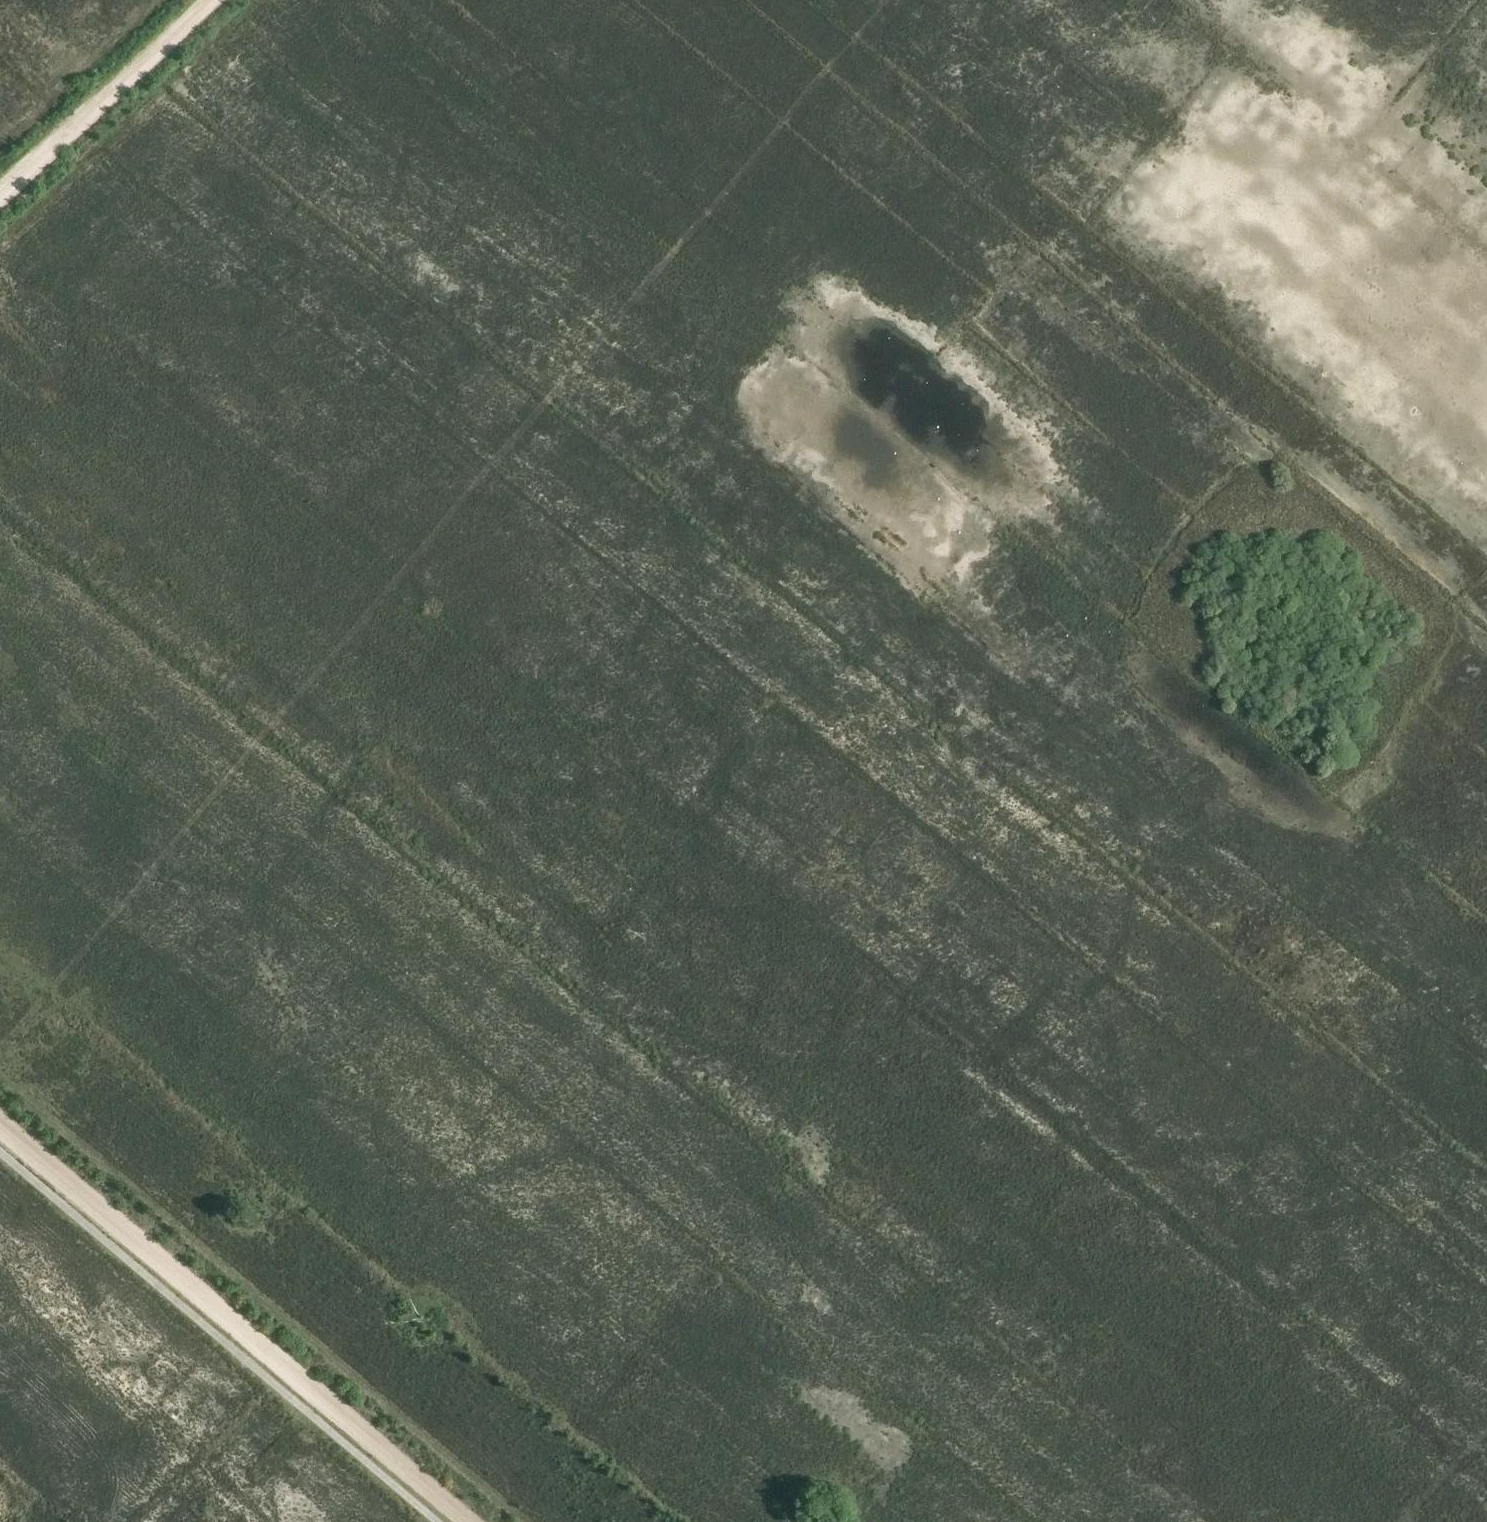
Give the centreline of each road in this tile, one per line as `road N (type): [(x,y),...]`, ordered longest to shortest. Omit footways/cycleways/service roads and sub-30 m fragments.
road 1 (track): [(471,1521),(0,1127)]
road 2 (track): [(0,195),(208,0)]

